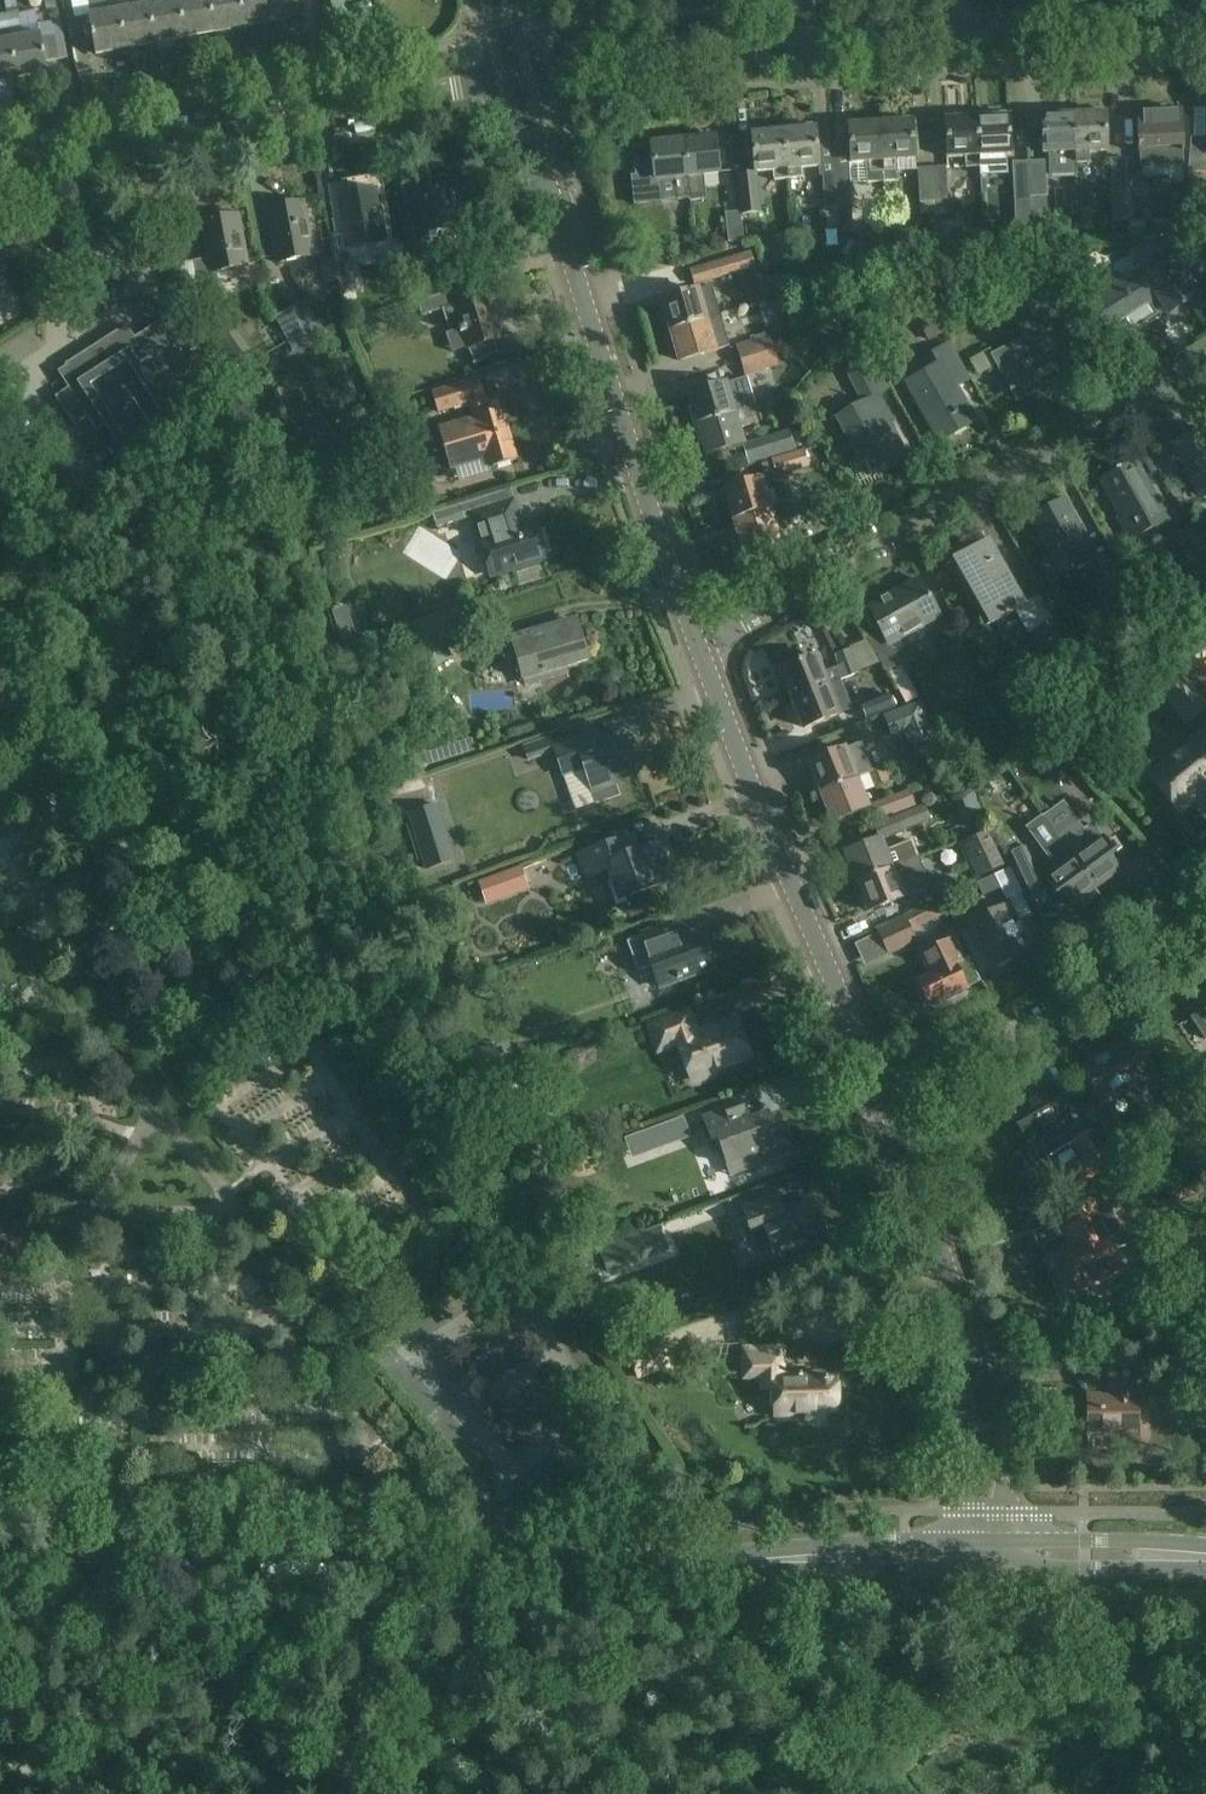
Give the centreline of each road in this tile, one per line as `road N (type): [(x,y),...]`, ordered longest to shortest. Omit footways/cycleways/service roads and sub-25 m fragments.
road 1 (secondary): [(983,1554),(665,1563),(0,1561)]
road 2 (residential): [(514,77),(700,49),(962,26),(1205,27)]
road 3 (tertiary): [(706,633),(514,77)]
road 4 (residential): [(706,633),(1205,343)]
road 5 (residential): [(0,160),(83,145),(122,147),(514,77)]
road 6 (tertiary): [(887,1100),(770,848),(706,633)]
road 7 (tertiary): [(983,1554),(987,1416),(887,1100)]
road 8 (residential): [(1205,893),(887,1100)]
road 9 (secondary): [(1205,1559),(983,1554)]

